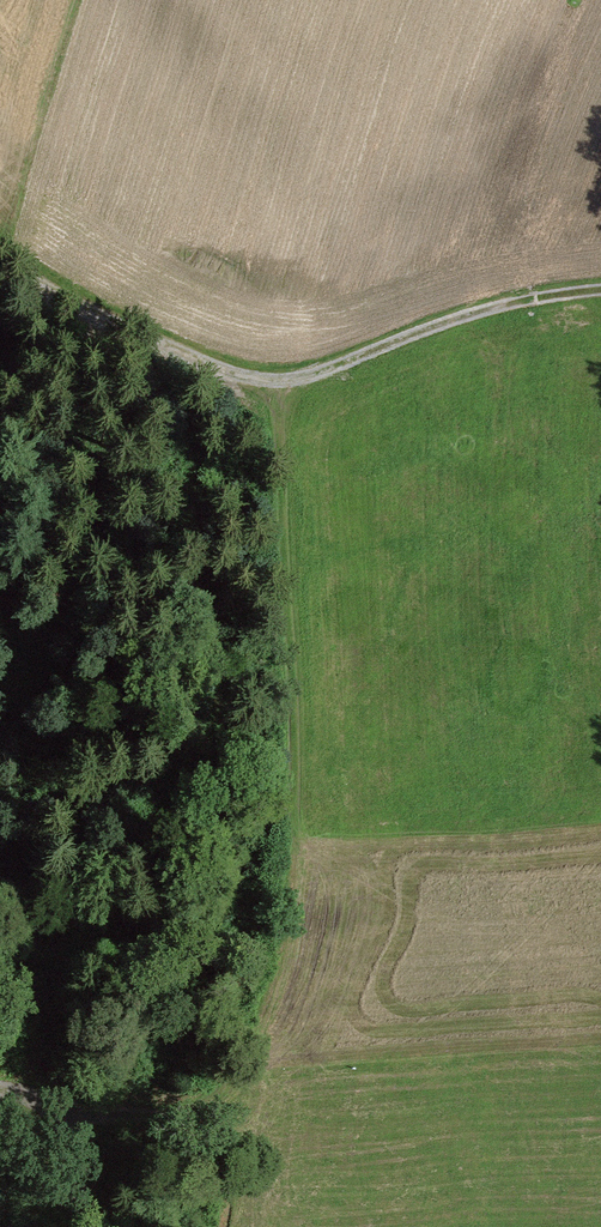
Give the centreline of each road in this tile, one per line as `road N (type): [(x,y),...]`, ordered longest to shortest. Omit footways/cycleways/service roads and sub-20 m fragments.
road 1 (track): [(71,1108),(146,1117),(198,1108),(236,1074),(284,943),(295,810),(274,386)]
road 2 (track): [(274,386),(451,321),(600,289)]
road 3 (track): [(0,256),(162,344),(274,386)]
road 4 (track): [(0,1097),(71,1108),(89,1226)]

